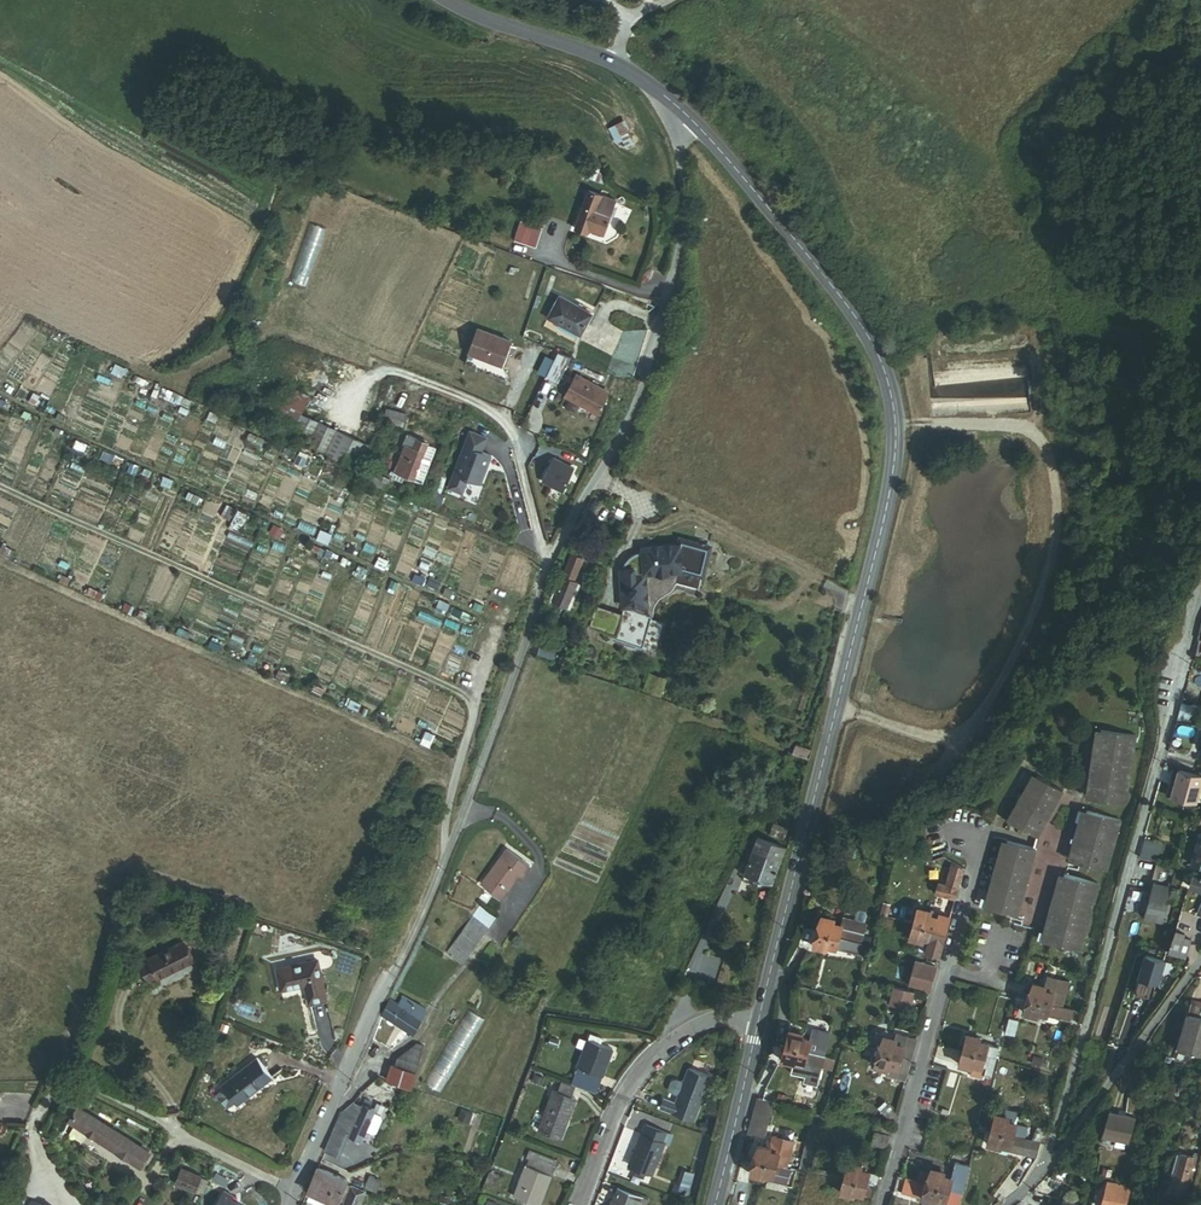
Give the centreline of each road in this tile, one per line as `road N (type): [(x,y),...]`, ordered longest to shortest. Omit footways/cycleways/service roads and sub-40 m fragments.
road 1 (residential): [(292,1204),(448,856),(558,555),(653,352),(675,272),(679,209),(671,94)]
road 2 (tertiary): [(759,1021),(889,481),(894,433),(886,374),(862,334),(671,94)]
road 3 (residential): [(1030,1187),(1054,1130),(1200,592)]
road 4 (residential): [(883,1204),(988,834)]
road 5 (residential): [(1030,1187),(1200,961)]
road 6 (residential): [(579,1204),(614,1116),(654,1060),(704,1024),(759,1021)]
road 7 (tertiary): [(671,94),(453,0)]
road 8 (tertiary): [(712,1204),(759,1021)]

